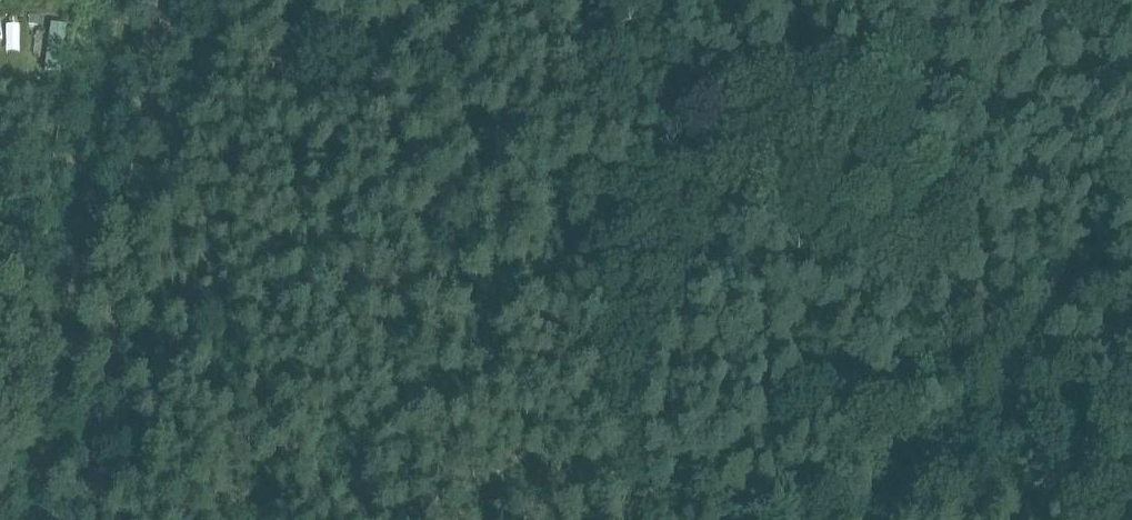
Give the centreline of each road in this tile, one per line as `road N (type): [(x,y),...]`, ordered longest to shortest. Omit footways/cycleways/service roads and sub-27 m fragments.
road 1 (track): [(161,0),(86,519)]

